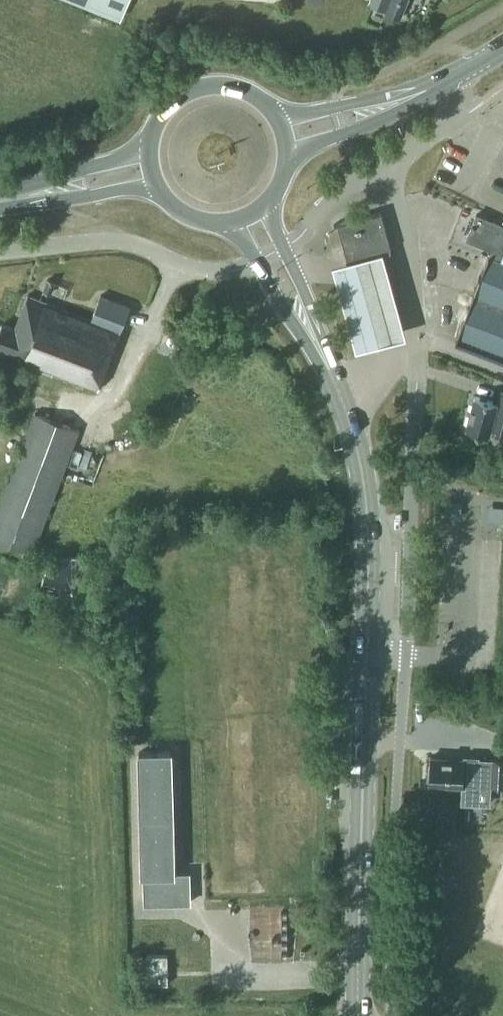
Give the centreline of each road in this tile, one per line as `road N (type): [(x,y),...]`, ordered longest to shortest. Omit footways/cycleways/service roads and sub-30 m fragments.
road 1 (primary): [(358,1015),(369,522),(341,396)]
road 2 (unclassified): [(380,167),(407,224),(418,362),(387,369),(341,396)]
road 3 (unclassified): [(0,252),(116,243),(198,270),(257,261)]
road 4 (primary): [(278,117),(261,99),(215,85),(171,104),(149,146)]
road 5 (primary): [(149,146),(0,199)]
road 6 (primary): [(0,202),(156,185)]
road 7 (primary): [(289,156),(360,129),(427,90)]
road 8 (primary): [(427,90),(278,117)]
road 9 (unclassified): [(380,167),(463,116),(450,79)]
road 10 (primary): [(257,261),(330,368)]
road 11 (primary): [(330,368),(284,247)]
road 12 (unclassified): [(284,247),(334,195),(380,167)]

